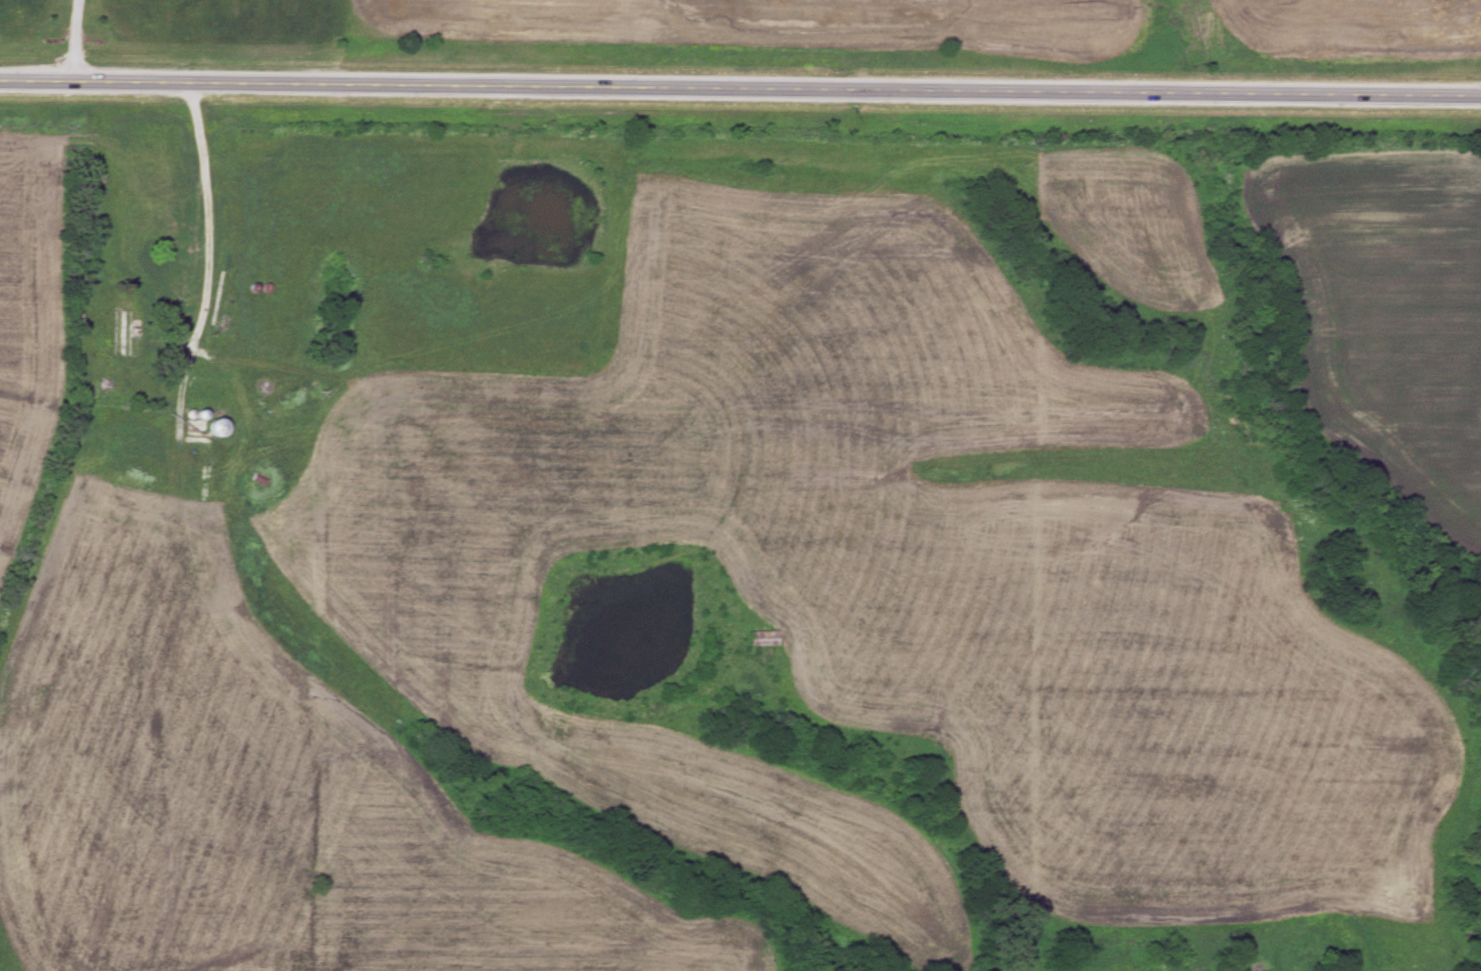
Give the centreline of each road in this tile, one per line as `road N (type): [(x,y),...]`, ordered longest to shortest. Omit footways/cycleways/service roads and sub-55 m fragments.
road 1 (tertiary): [(0,75),(1480,92)]

